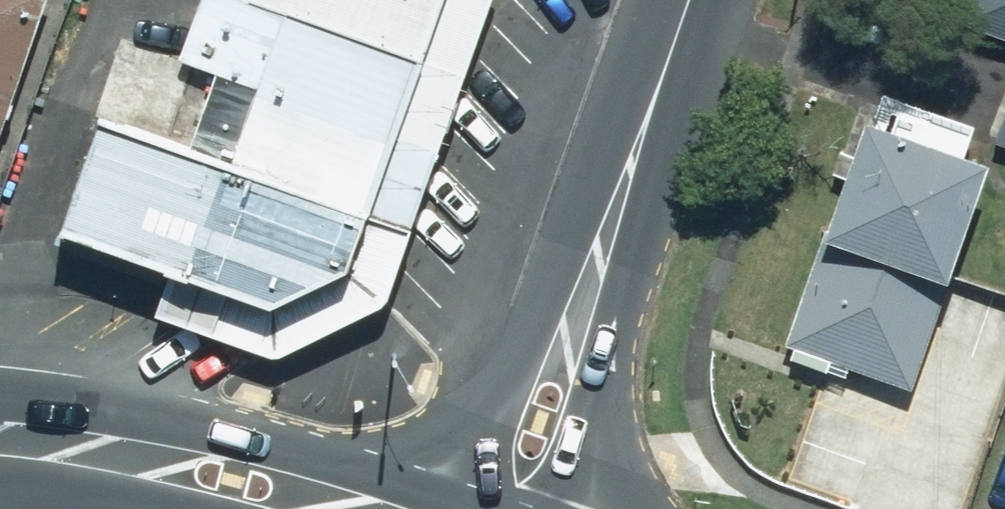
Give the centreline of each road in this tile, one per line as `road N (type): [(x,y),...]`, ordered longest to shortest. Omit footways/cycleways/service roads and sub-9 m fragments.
road 1 (tertiary): [(450,508),(505,376),(626,189)]
road 2 (secondary): [(0,436),(99,445),(332,508)]
road 3 (tertiary): [(626,189),(612,415),(597,508)]
road 4 (tertiary): [(626,189),(687,0)]

